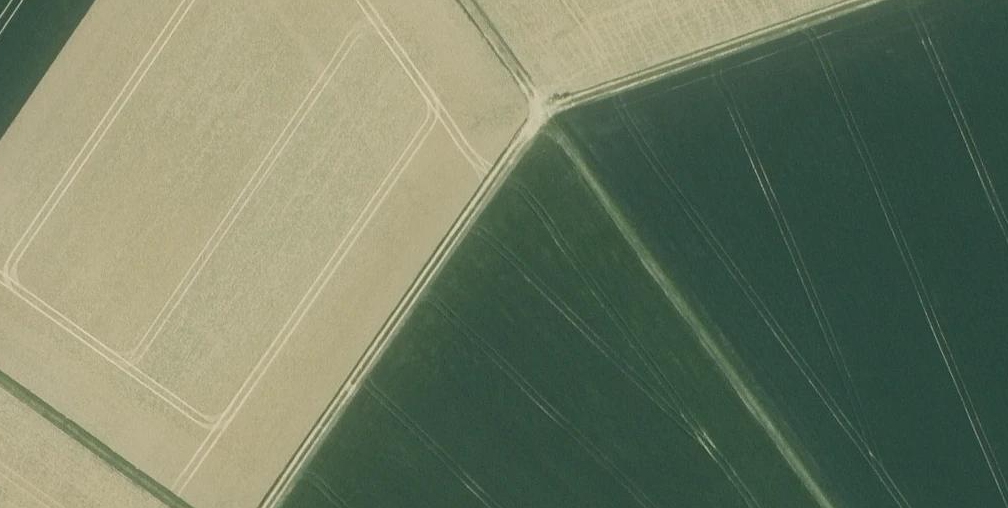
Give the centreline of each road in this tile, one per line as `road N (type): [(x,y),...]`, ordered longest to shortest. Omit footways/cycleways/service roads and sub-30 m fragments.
road 1 (track): [(826,507),(545,113)]
road 2 (track): [(545,113),(270,507)]
road 3 (track): [(865,0),(545,113)]
road 4 (track): [(0,380),(182,507)]
road 5 (track): [(545,113),(465,0)]

